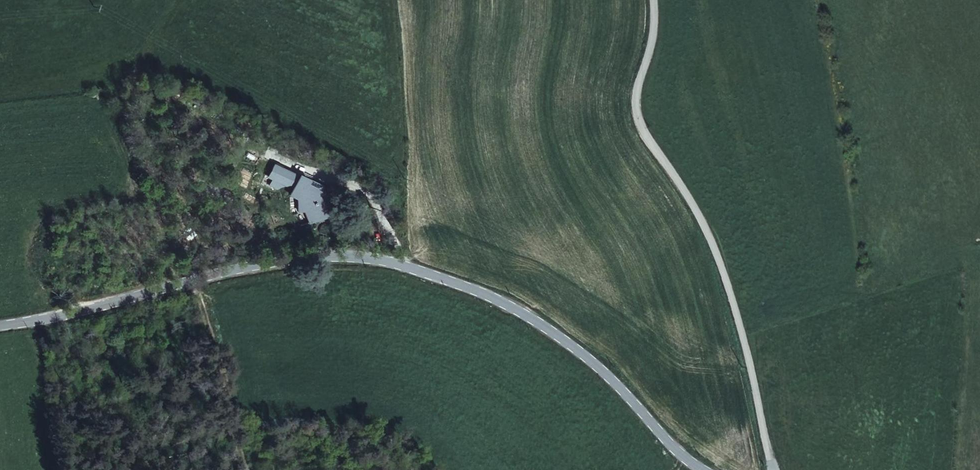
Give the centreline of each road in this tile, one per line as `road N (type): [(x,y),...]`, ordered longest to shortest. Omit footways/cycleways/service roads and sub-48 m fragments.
road 1 (unclassified): [(705,469),(648,433),(562,348),(466,282),(406,267),(261,256),(0,311)]
road 2 (unclassified): [(651,0),(651,55),(633,91),(639,125),(695,208),(722,274),(772,469)]
road 3 (track): [(189,272),(222,356),(244,469)]

